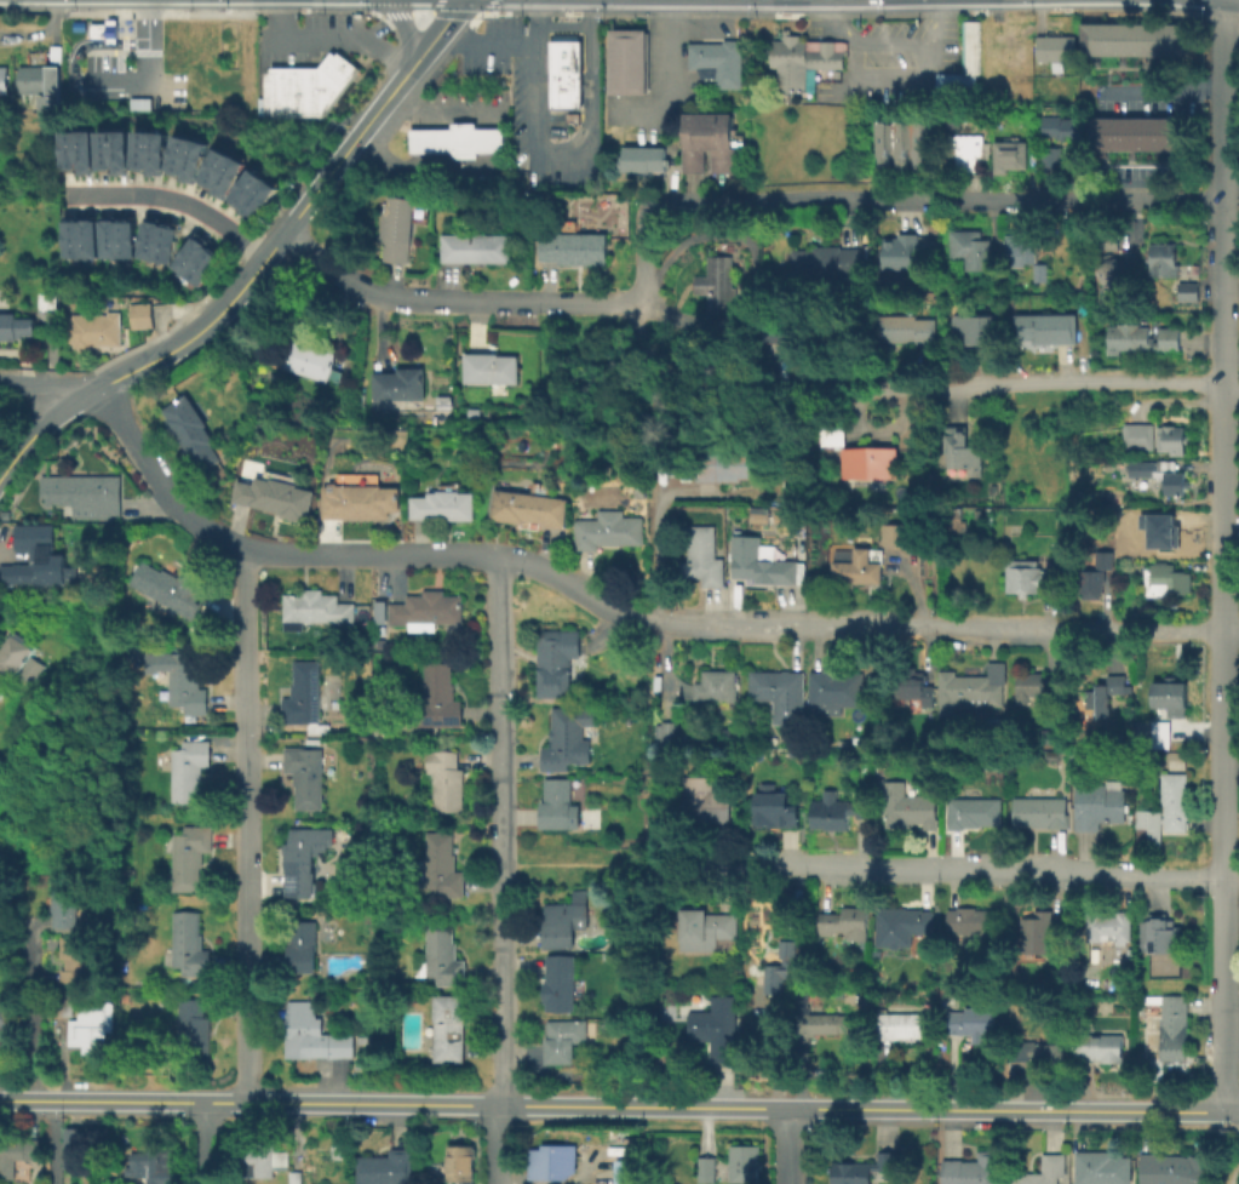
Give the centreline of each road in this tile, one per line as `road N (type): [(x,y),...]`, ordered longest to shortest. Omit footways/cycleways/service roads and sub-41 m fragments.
road 1 (tertiary): [(1238,1111),(0,1097)]
road 2 (residential): [(1224,631),(665,624),(613,613),(541,570),(509,560),(270,551),(220,537),(189,516),(114,411),(84,391)]
road 3 (residential): [(1238,0),(1223,59),(1221,1110)]
road 4 (residential): [(1224,389),(1107,379),(658,383),(646,368),(644,304)]
road 5 (residential): [(509,560),(501,1183)]
road 6 (residential): [(1224,200),(653,207)]
road 7 (residential): [(253,548),(246,1102)]
road 8 (residential): [(1238,877),(712,869)]
road 9 (tertiary): [(356,131),(218,310),(174,345),(84,391)]
road 10 (residential): [(644,304),(392,297),(363,287),(280,231)]
road 11 (tertiary): [(459,0),(356,131)]
road 12 (residential): [(665,624),(664,475)]

